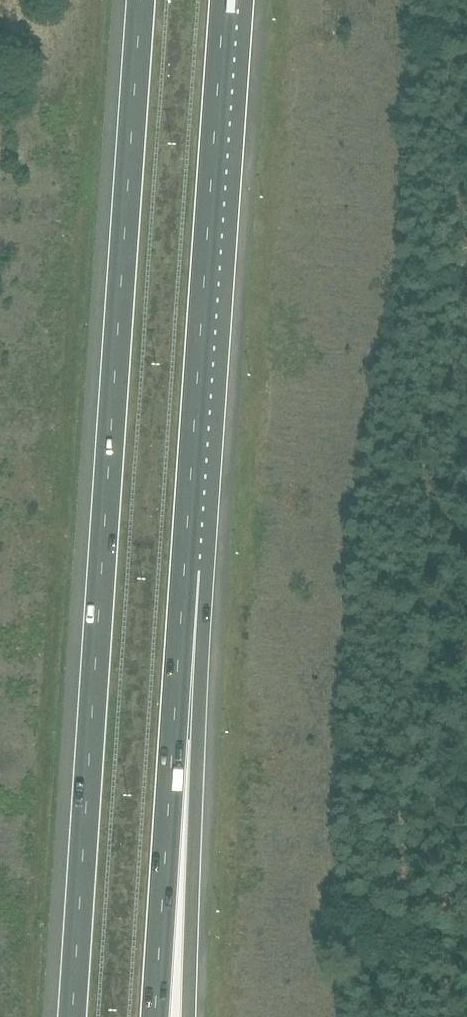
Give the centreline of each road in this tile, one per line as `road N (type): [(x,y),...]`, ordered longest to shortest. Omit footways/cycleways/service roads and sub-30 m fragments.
road 1 (motorway): [(142,0),(73,1016)]
road 2 (motorway): [(185,569),(225,0)]
road 3 (motorway): [(155,1016),(185,569)]
road 4 (motorway): [(186,1016),(185,569)]

